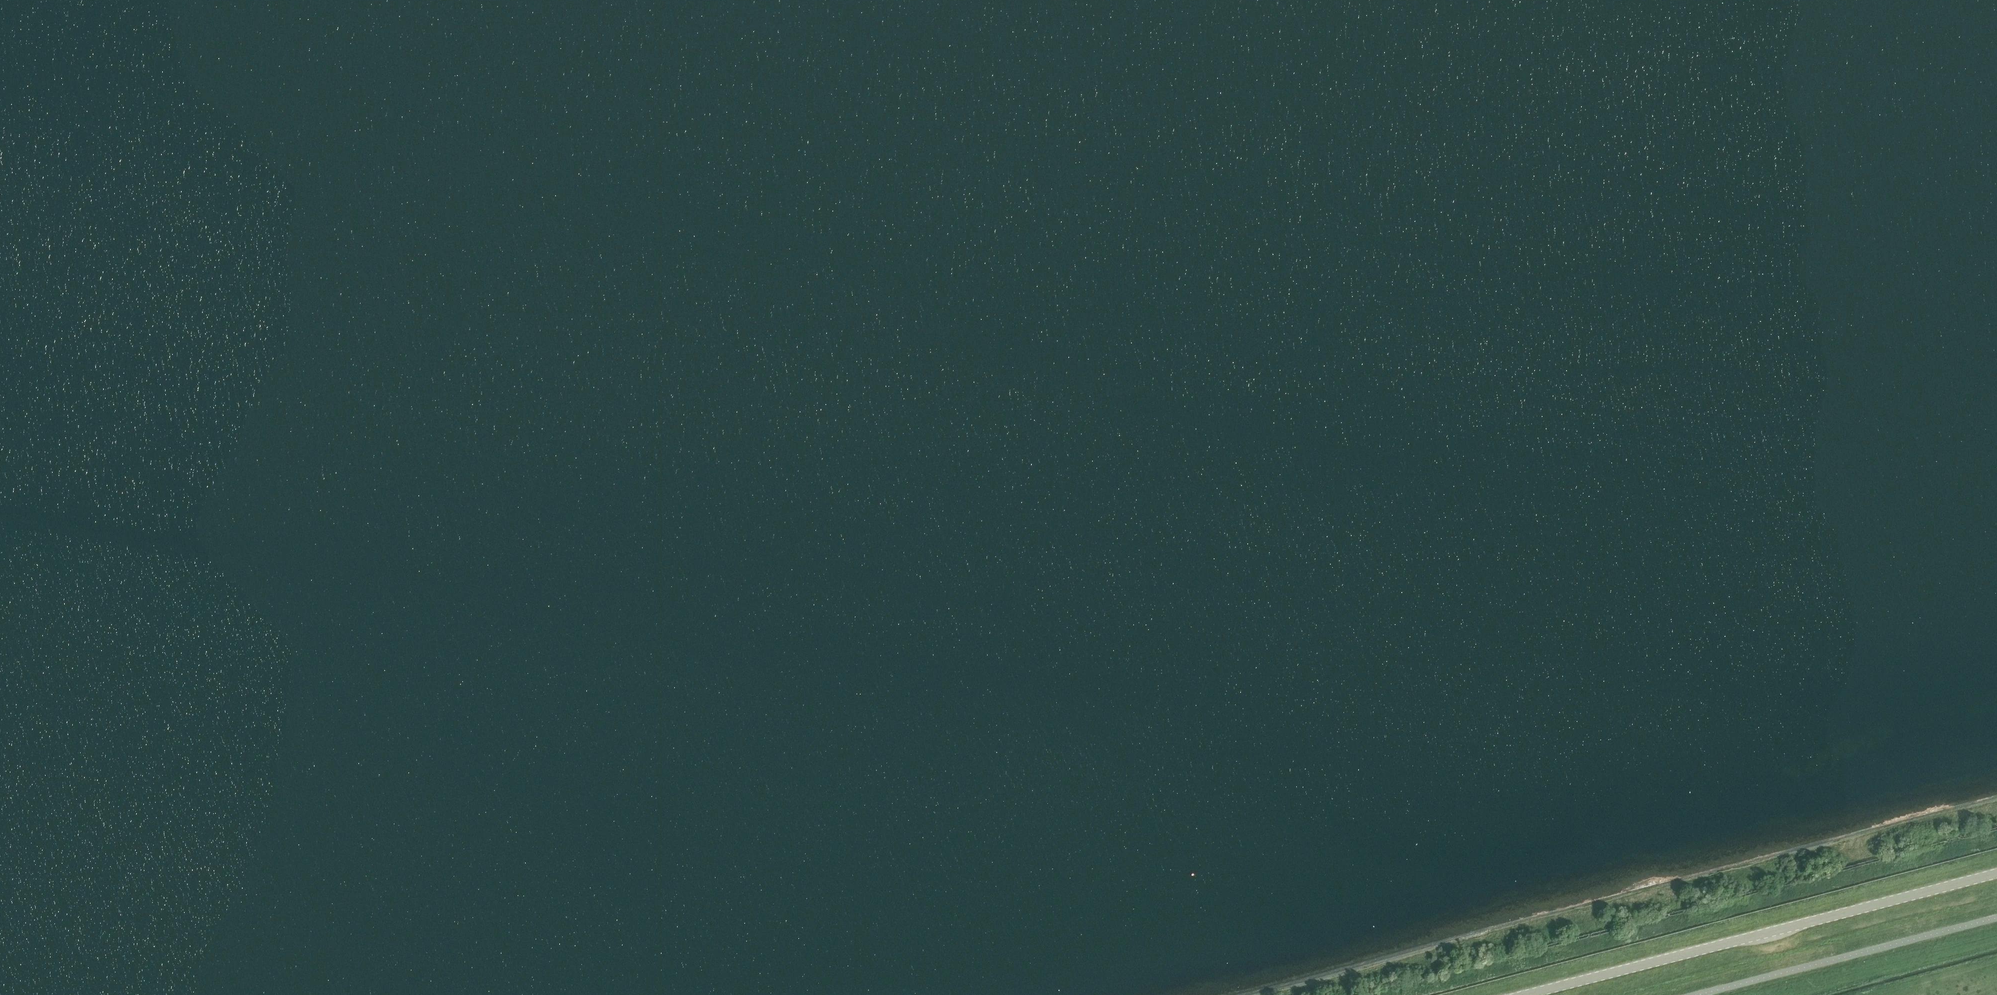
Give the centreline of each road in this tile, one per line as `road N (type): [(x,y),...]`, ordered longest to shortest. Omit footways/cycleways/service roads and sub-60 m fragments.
road 1 (tertiary): [(1524,994),(1996,873)]

